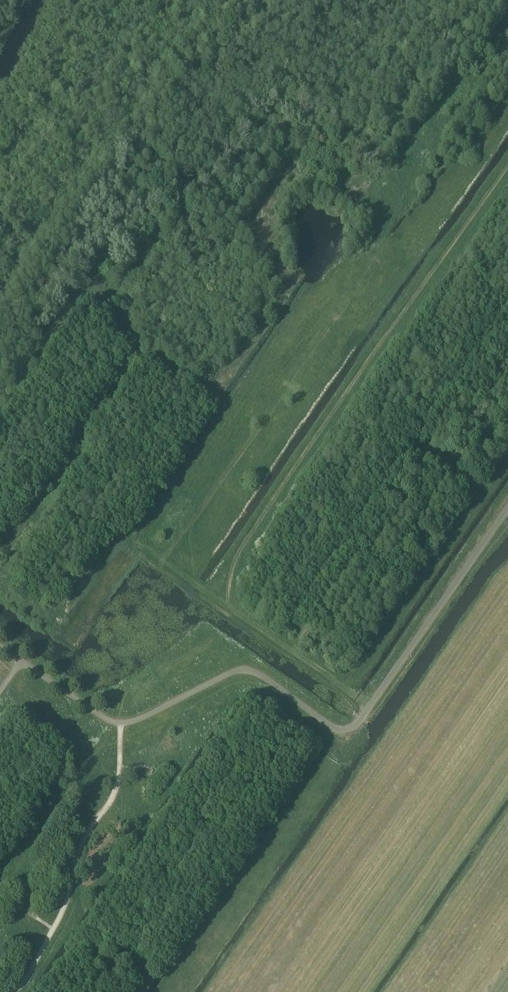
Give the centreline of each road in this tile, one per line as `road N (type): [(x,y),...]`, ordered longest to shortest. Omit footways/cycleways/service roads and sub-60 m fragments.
road 1 (track): [(507,170),(230,566),(233,612),(368,709)]
road 2 (track): [(118,723),(0,895)]

